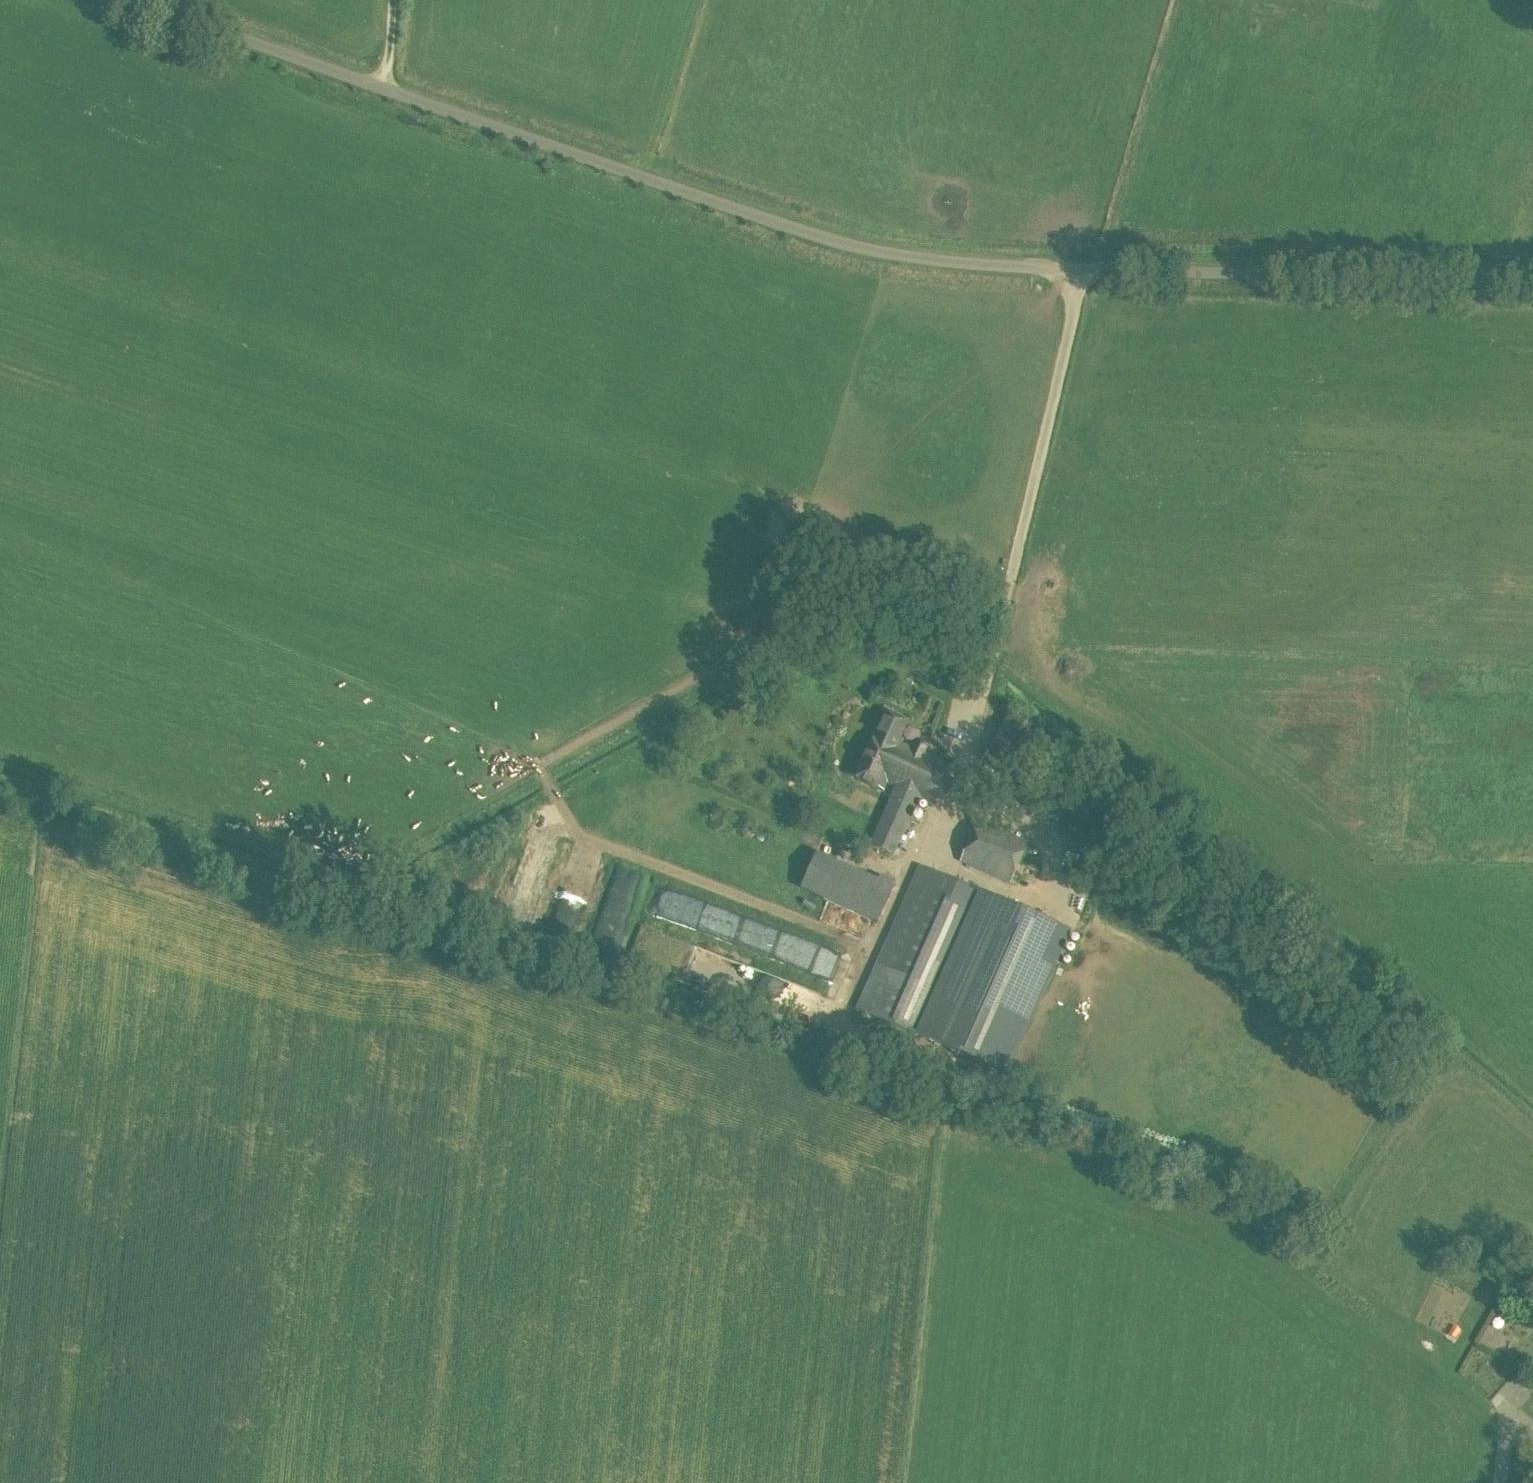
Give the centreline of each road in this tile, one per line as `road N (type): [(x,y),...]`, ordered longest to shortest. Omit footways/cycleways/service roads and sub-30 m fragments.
road 1 (unclassified): [(1532,283),(1077,273),(883,253),(741,211),(138,0)]

